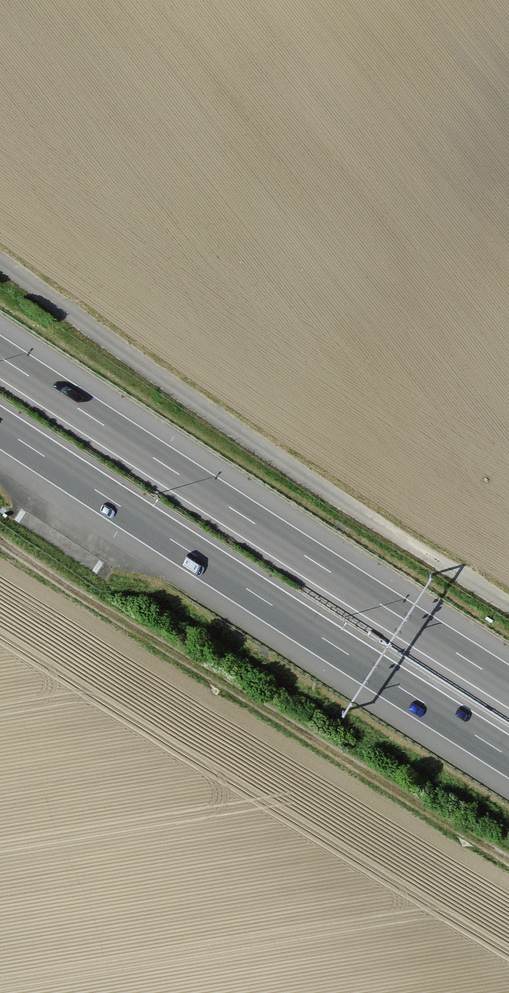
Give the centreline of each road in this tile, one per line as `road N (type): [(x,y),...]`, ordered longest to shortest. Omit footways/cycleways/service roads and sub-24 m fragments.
road 1 (track): [(508,604),(241,432),(0,260)]
road 2 (motorway): [(0,427),(508,757)]
road 3 (motorway): [(508,687),(0,357)]
road 4 (track): [(0,541),(508,860)]

